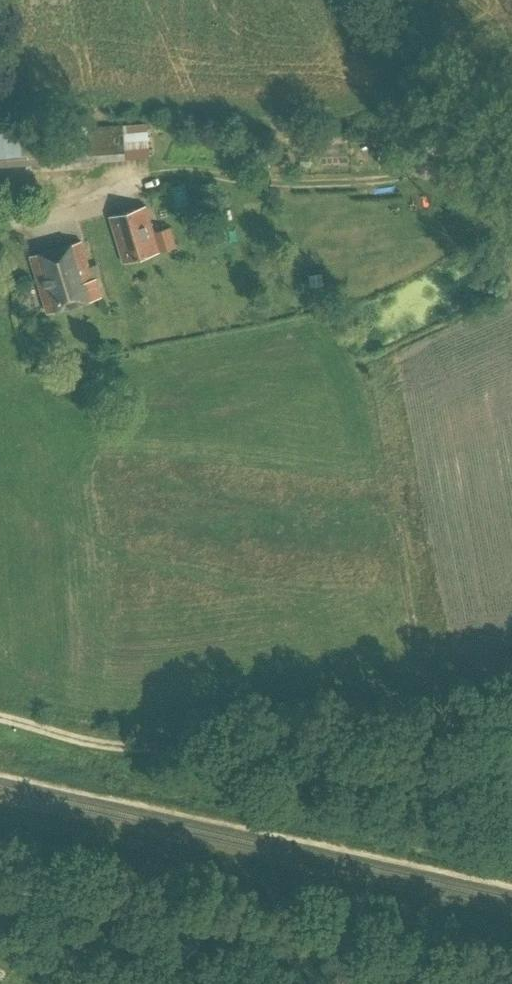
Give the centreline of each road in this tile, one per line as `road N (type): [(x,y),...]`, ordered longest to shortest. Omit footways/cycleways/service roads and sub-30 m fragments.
road 1 (track): [(511,715),(137,757),(0,722)]
road 2 (unclassified): [(115,983),(0,865)]

